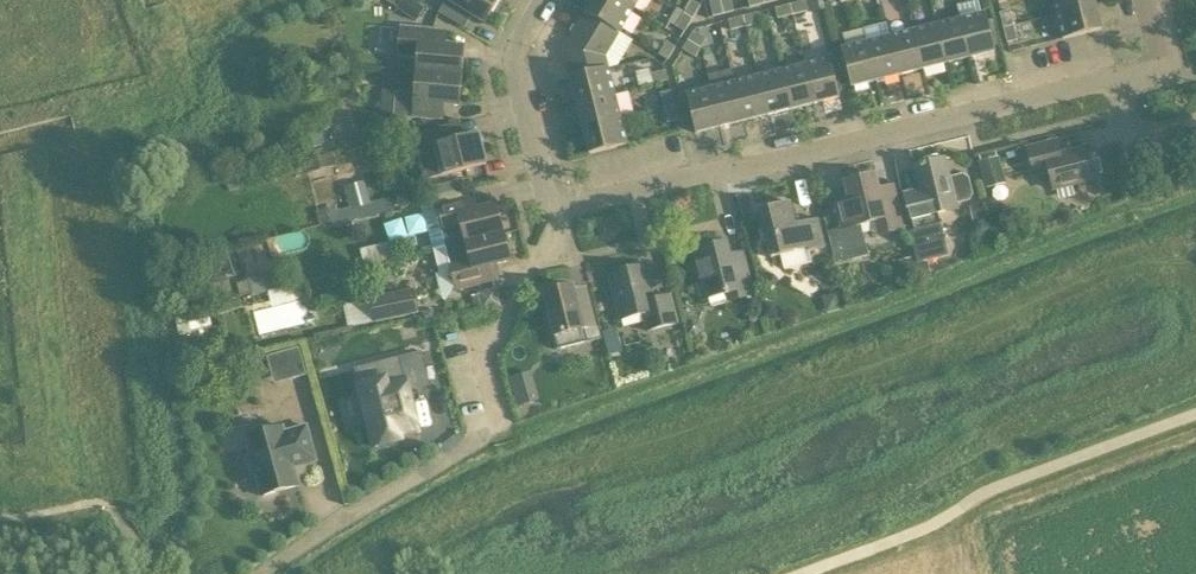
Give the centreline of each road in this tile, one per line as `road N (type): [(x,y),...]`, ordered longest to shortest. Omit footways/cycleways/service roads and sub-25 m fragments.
road 1 (residential): [(1115,85),(558,208)]
road 2 (residential): [(268,573),(463,456),(495,426),(480,353),(509,330),(558,208)]
road 3 (residential): [(558,208),(545,192),(514,56),(547,0)]
road 4 (residential): [(1115,85),(1131,140),(1159,150),(1195,140)]

